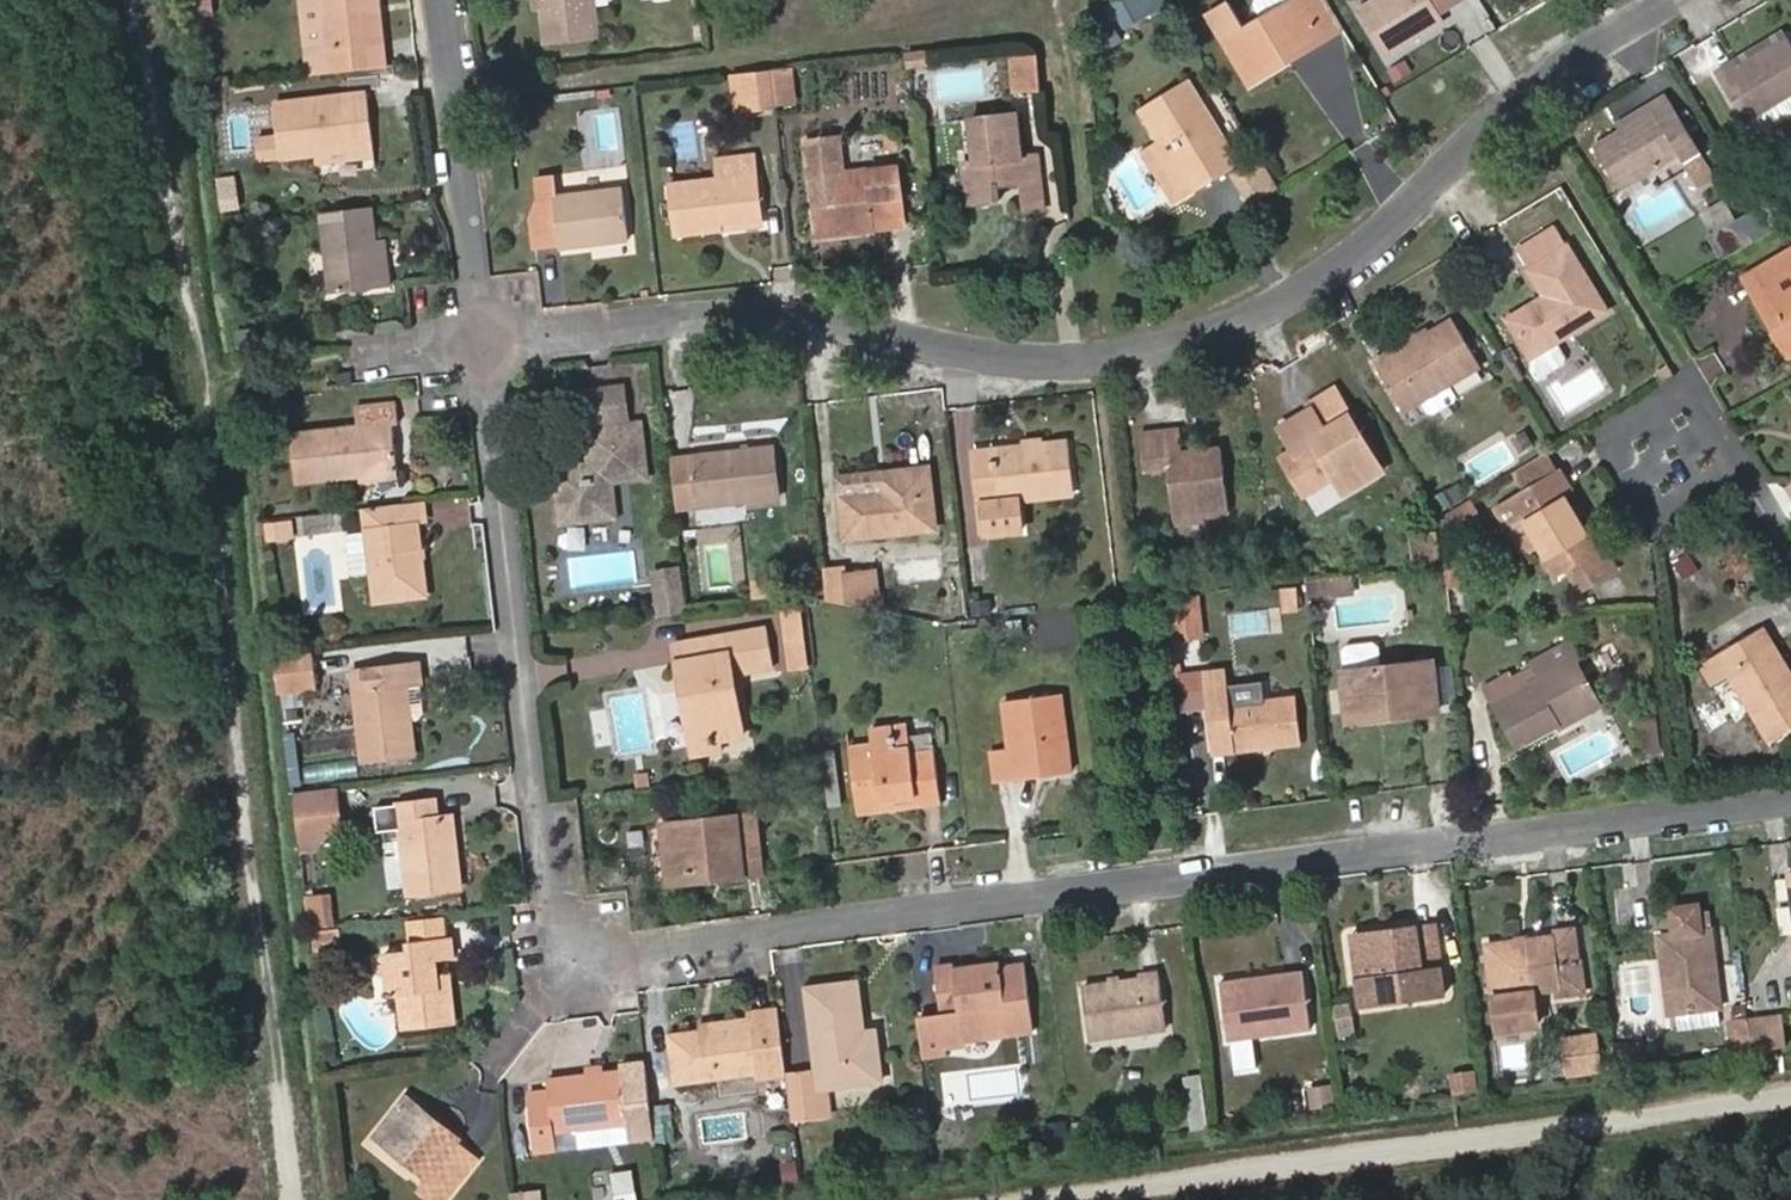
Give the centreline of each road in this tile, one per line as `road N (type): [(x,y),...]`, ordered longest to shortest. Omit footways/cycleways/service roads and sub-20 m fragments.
road 1 (residential): [(476,343),(540,865),(563,952),(1790,798)]
road 2 (residential): [(1675,0),(1524,95),(1340,268),(1271,312),(1176,347),(1096,362),(1026,362),(729,320),(476,343)]
road 3 (track): [(147,0),(300,1199)]
road 4 (residential): [(439,0),(476,343)]
road 5 (residential): [(1737,460),(1690,381),(1601,434),(1647,513)]

